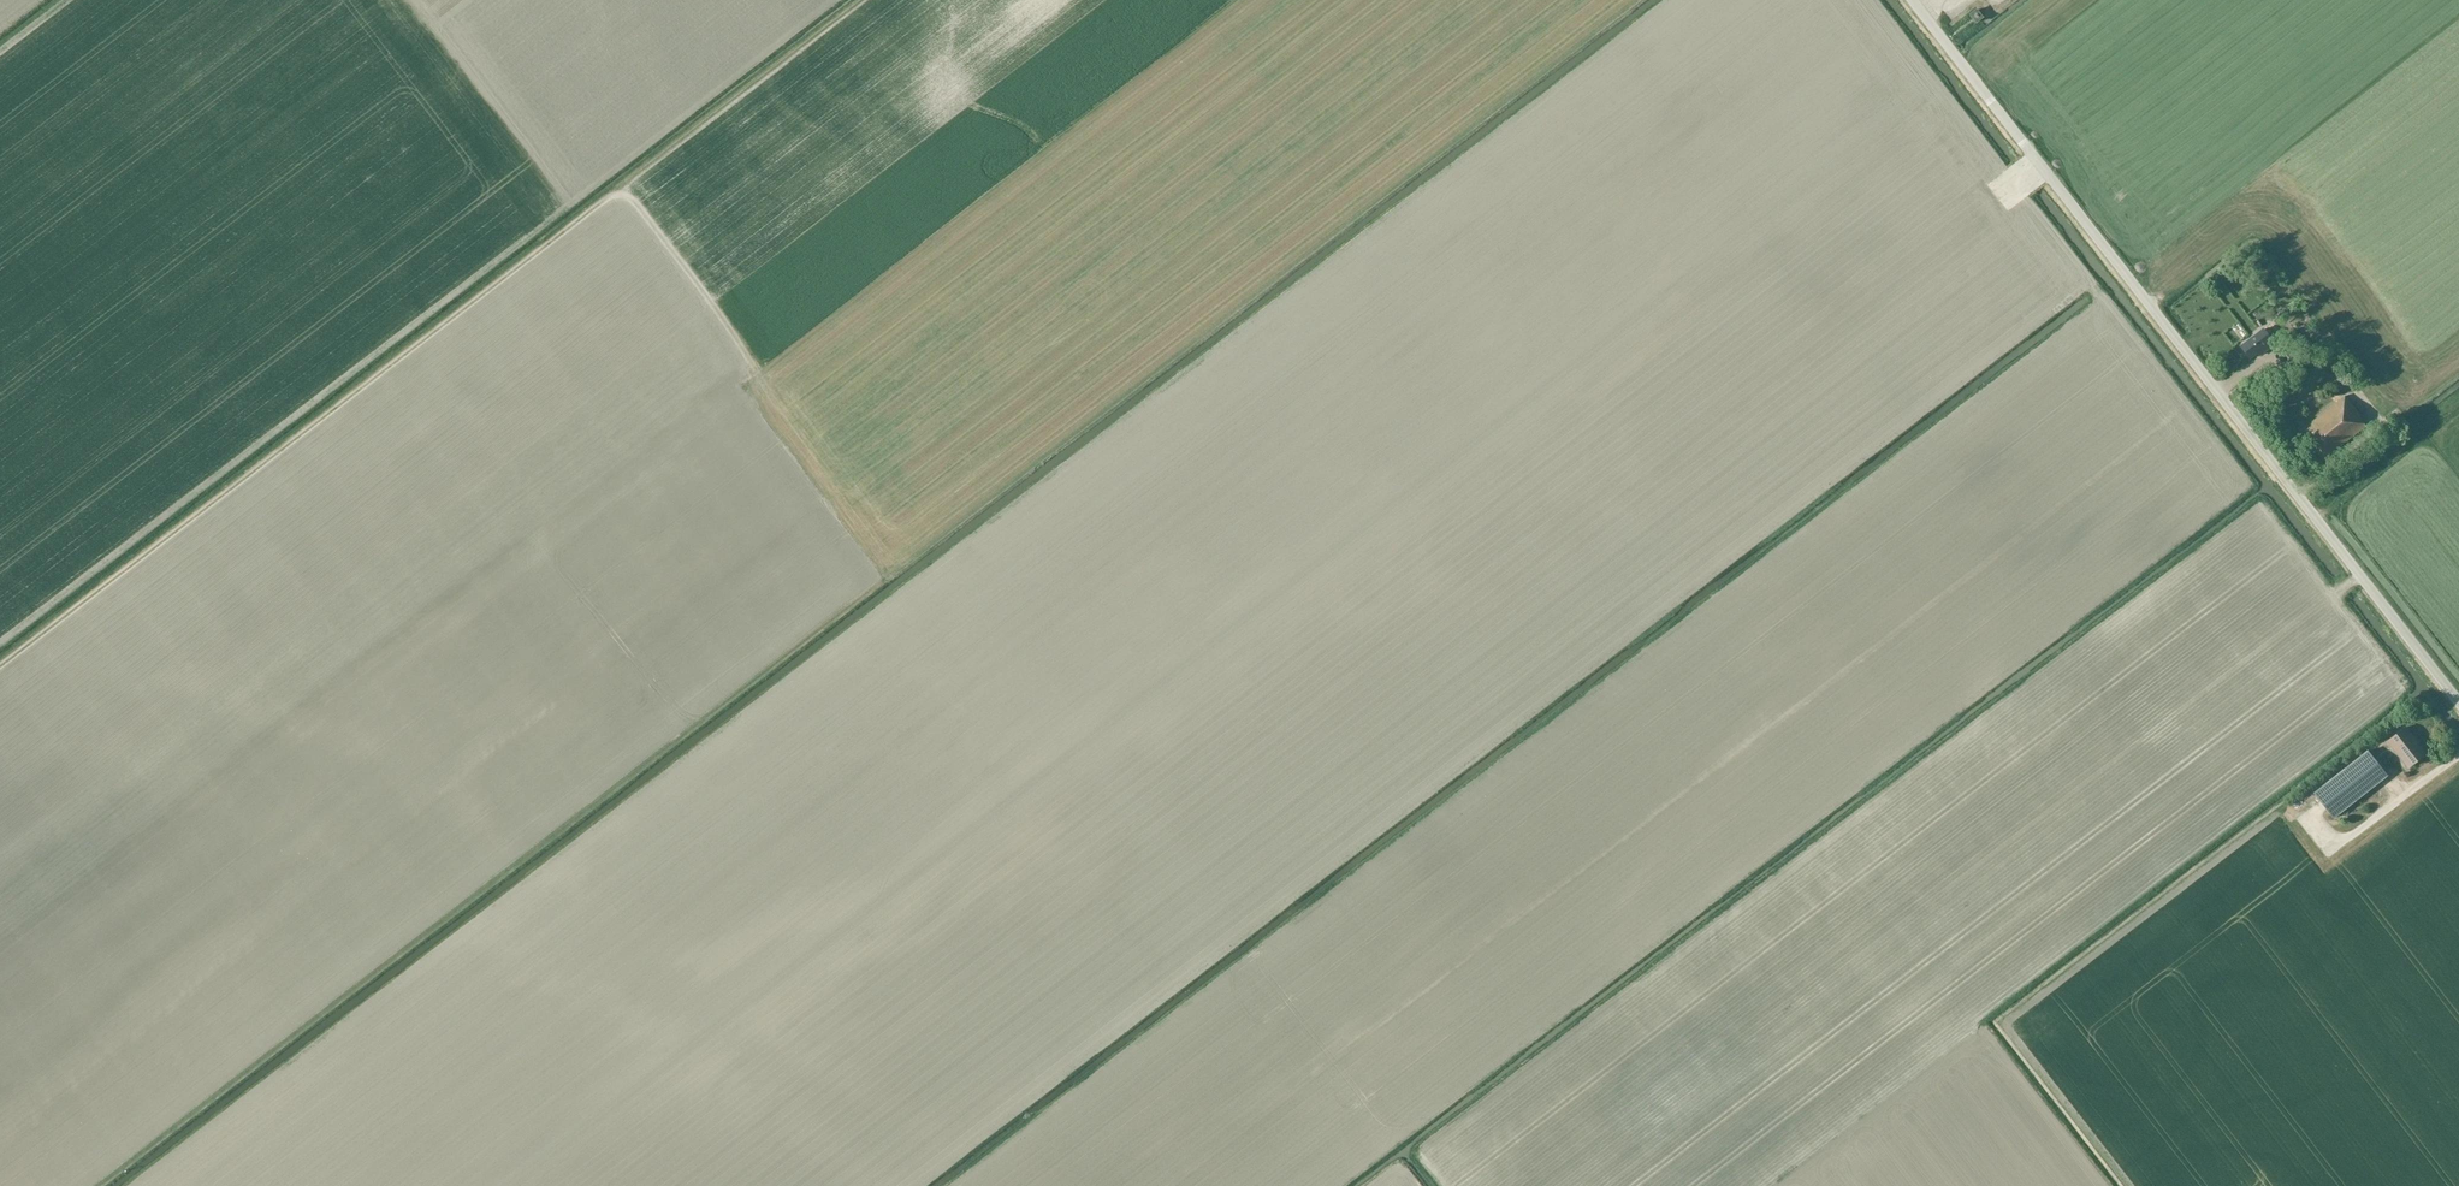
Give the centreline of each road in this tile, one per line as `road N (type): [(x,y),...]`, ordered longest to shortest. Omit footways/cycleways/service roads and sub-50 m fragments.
road 1 (unclassified): [(2458,704),(1907,0)]

